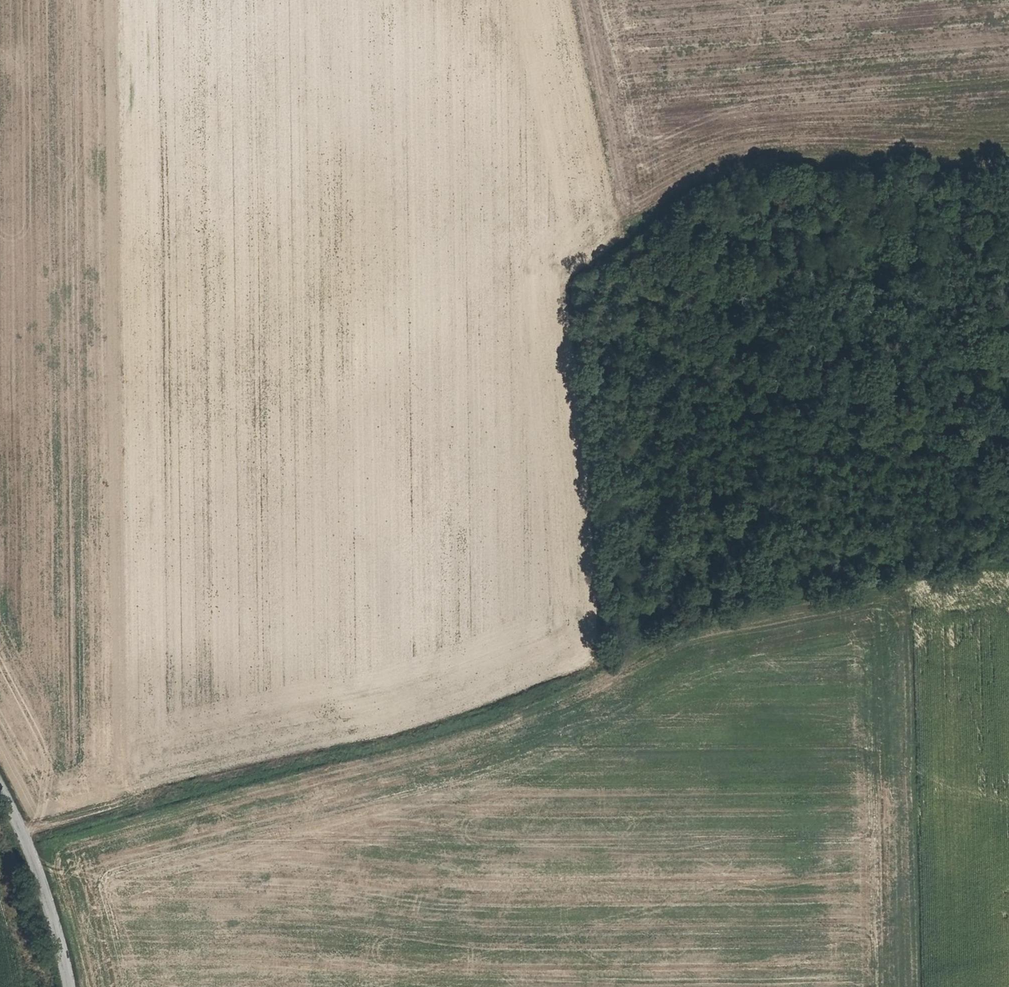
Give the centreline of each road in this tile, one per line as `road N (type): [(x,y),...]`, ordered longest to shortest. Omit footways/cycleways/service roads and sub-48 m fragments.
road 1 (unclassified): [(66,986),(42,895),(0,791)]

